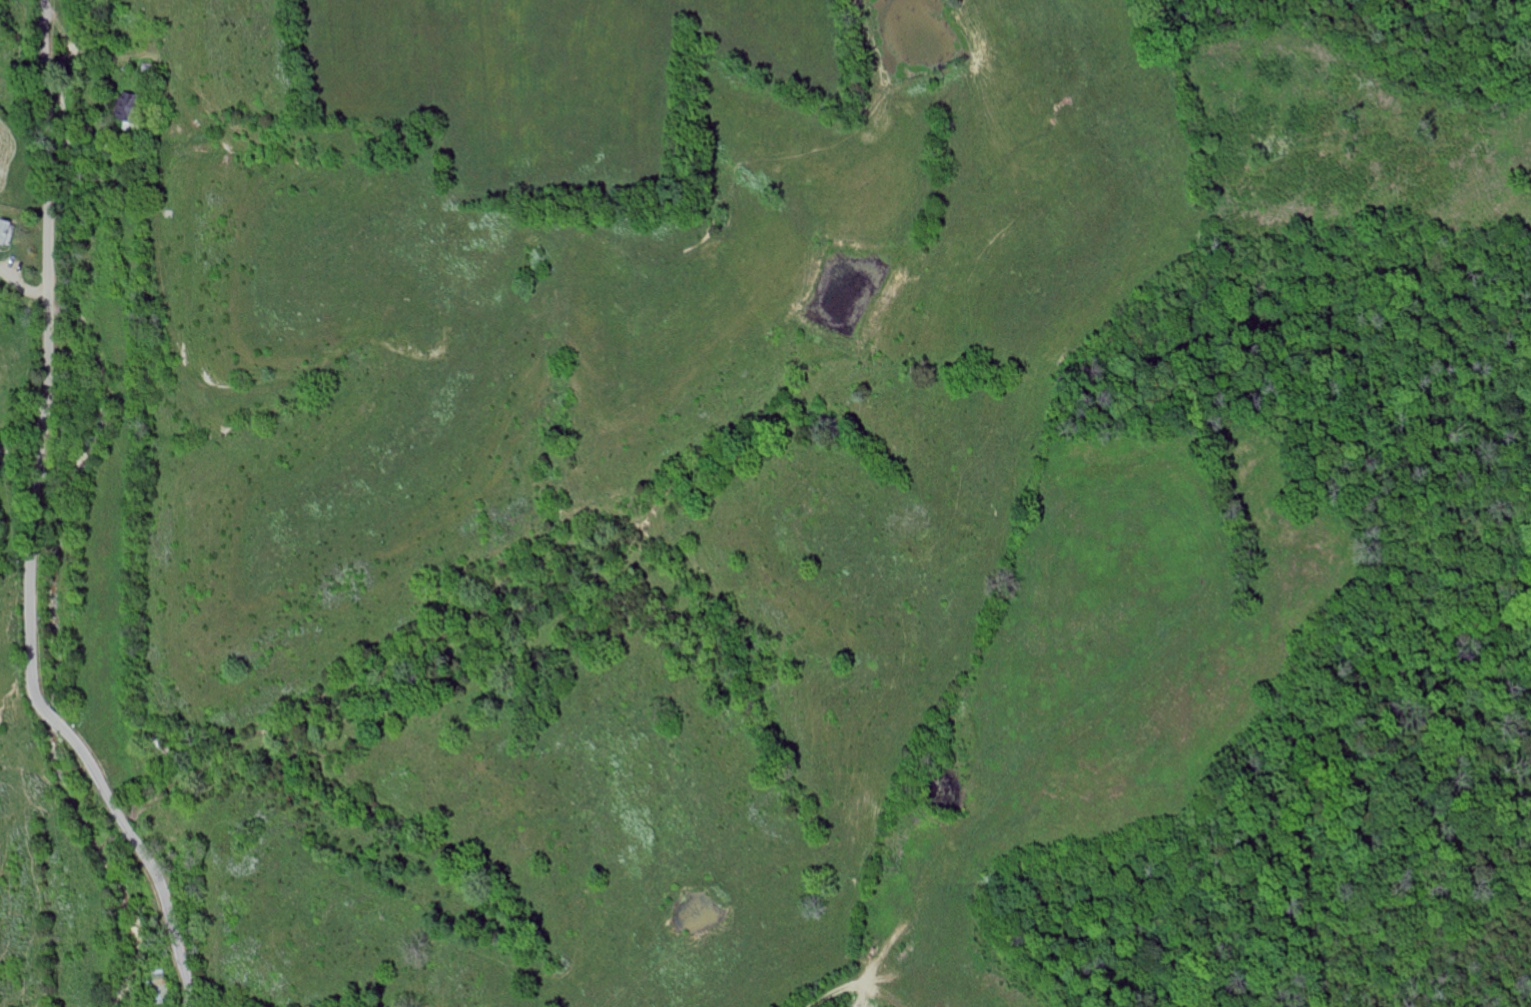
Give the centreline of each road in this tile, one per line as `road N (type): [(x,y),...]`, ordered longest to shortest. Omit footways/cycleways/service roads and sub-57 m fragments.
road 1 (secondary): [(43,0),(49,360),(30,590),(34,687),(154,872),(193,1006)]
road 2 (residential): [(894,1006),(839,957),(753,991),(743,1006)]

